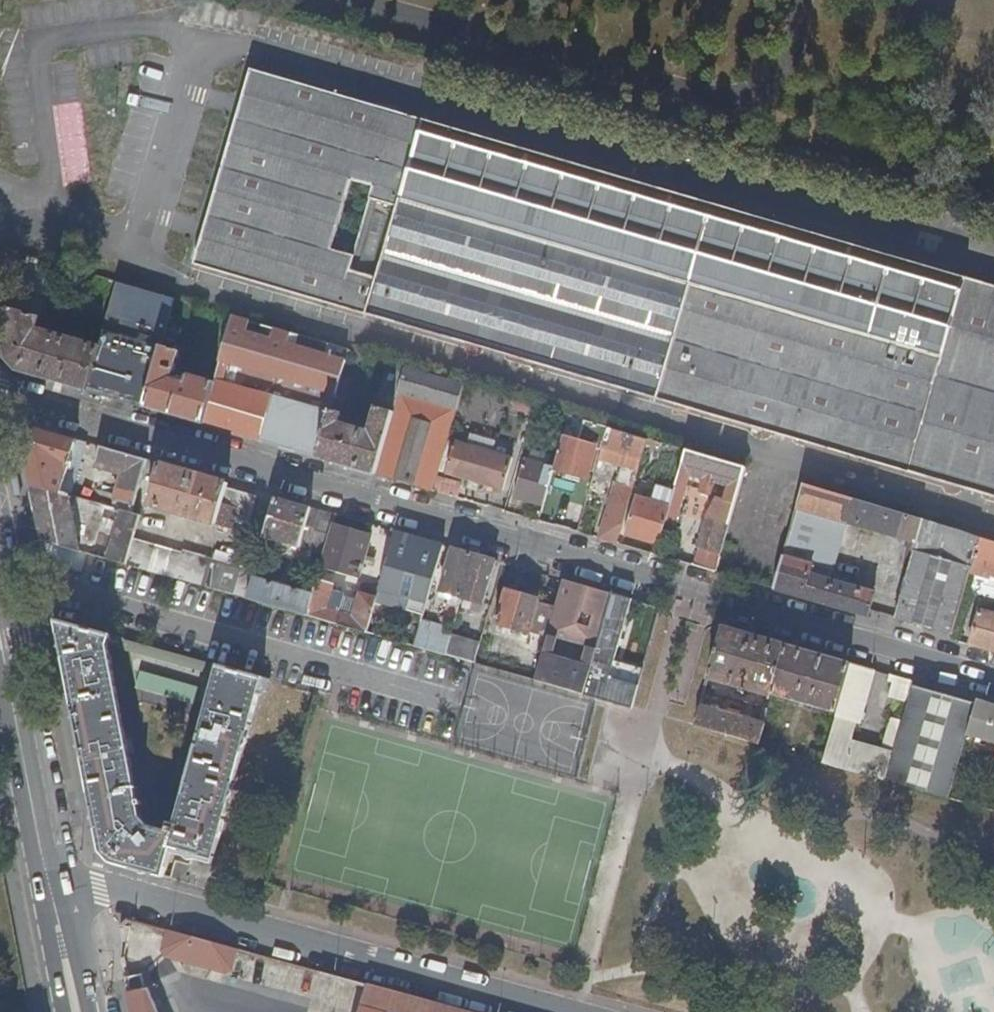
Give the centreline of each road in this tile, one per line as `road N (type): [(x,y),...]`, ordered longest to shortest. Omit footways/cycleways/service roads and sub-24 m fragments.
road 1 (residential): [(993,677),(0,394)]
road 2 (residential): [(553,1011),(57,877)]
road 3 (primary): [(0,685),(64,1011)]
road 4 (primary): [(57,877),(0,580)]
road 5 (primary): [(89,1011),(57,877)]

